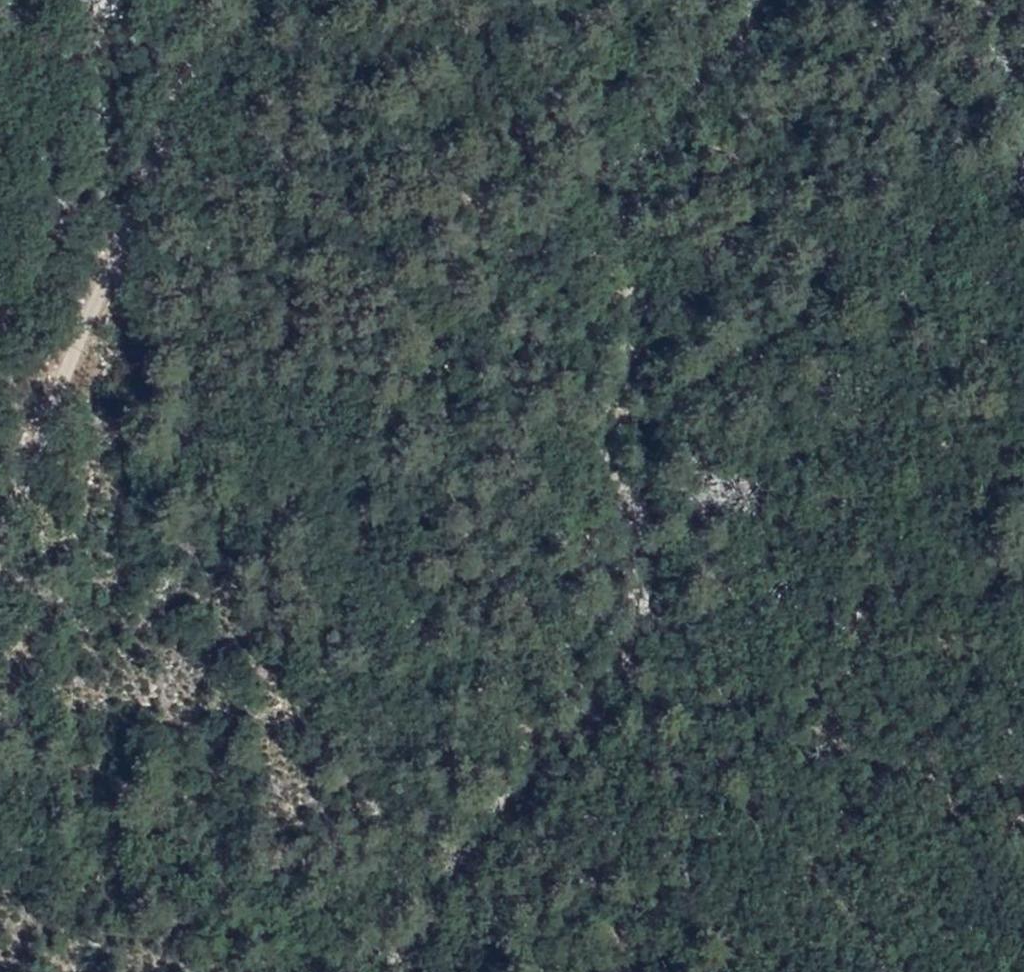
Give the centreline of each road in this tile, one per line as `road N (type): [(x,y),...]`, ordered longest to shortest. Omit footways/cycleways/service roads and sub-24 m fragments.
road 1 (unclassified): [(0,569),(209,0)]

